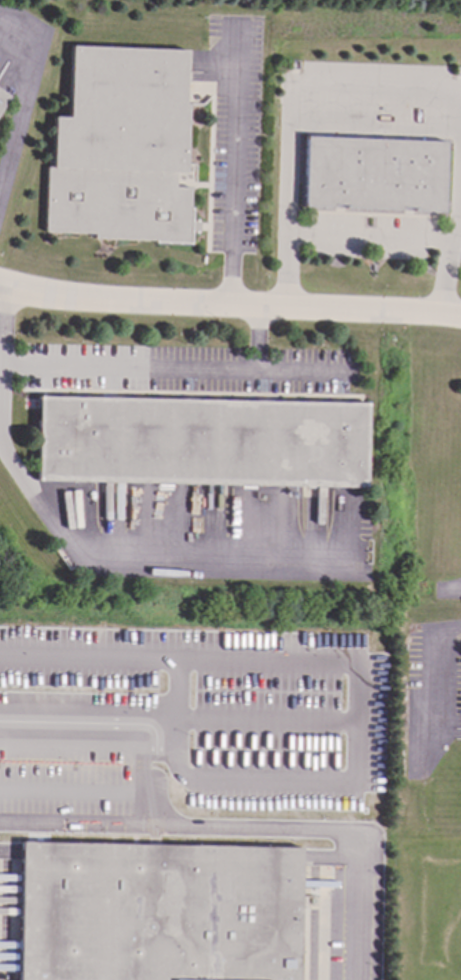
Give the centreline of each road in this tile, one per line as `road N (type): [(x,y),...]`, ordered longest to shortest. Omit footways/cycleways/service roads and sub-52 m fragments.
road 1 (residential): [(0,288),(80,301),(440,316)]

